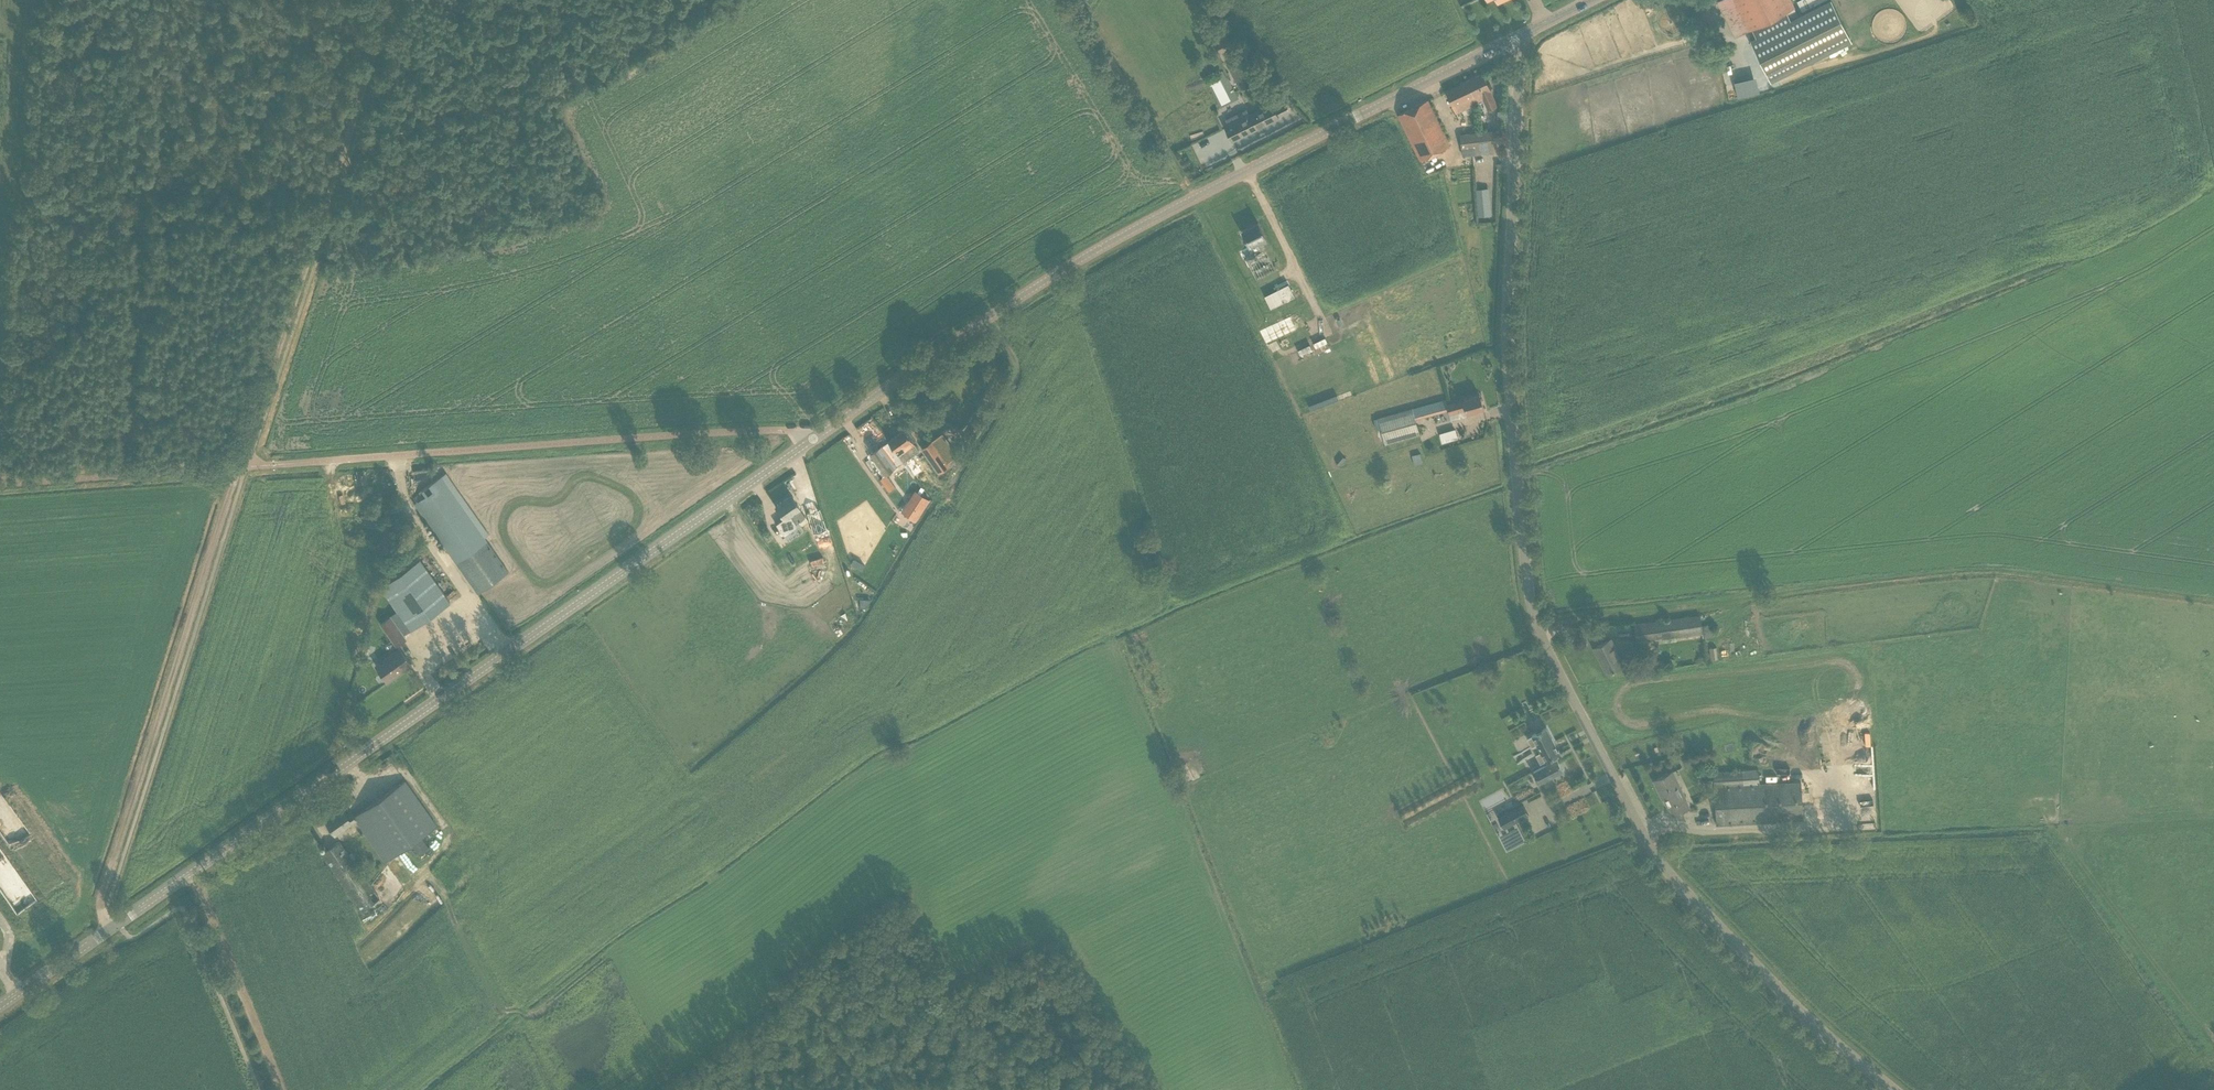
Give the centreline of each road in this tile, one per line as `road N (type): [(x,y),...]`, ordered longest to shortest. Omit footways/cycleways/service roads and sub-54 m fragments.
road 1 (tertiary): [(0,1006),(1027,292),(1134,229),(1512,39)]
road 2 (unclassified): [(1893,1089),(1817,1028),(1665,870),(1538,628),(1506,358),(1518,68),(1512,39)]
road 3 (track): [(99,908),(392,0)]
road 4 (track): [(1538,628),(1991,573),(2213,602)]
road 5 (track): [(189,874),(281,1089)]
road 6 (track): [(1076,0),(1195,198)]
road 7 (track): [(849,583),(805,444)]

